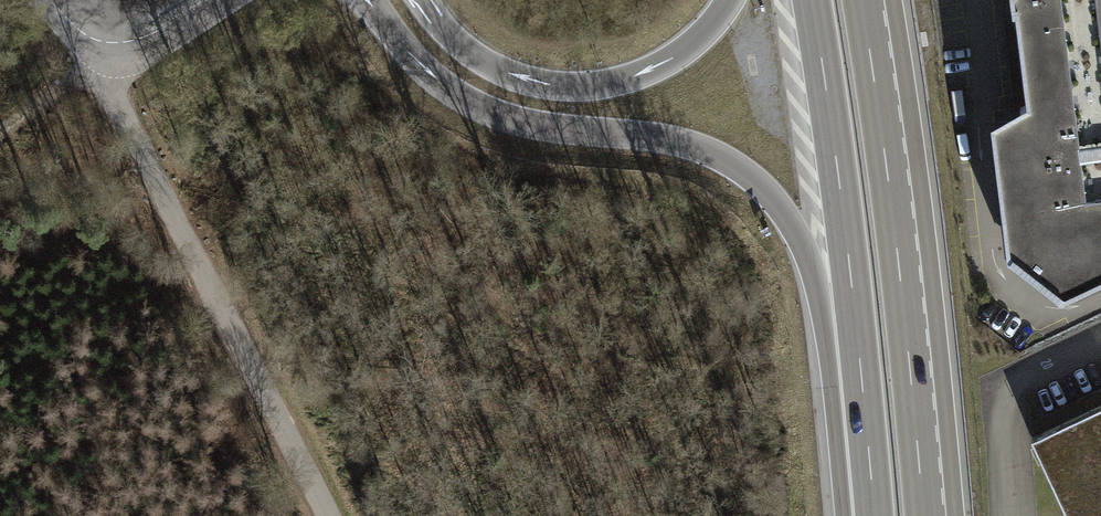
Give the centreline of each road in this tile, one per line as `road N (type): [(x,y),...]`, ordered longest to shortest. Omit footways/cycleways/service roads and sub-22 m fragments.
road 1 (motorway): [(367,0),(432,76),(484,109),(541,126),(678,140),(739,169),(782,210),(857,335)]
road 2 (unclassified): [(328,515),(91,34)]
road 3 (motorway): [(924,515),(862,0)]
road 4 (motorway): [(730,0),(673,58),(582,87),(496,69),(463,47),(422,0)]
road 5 (motorway): [(811,0),(857,335)]
road 6 (motorway): [(857,335),(874,515)]
road 7 (track): [(91,34),(59,90),(0,130)]

